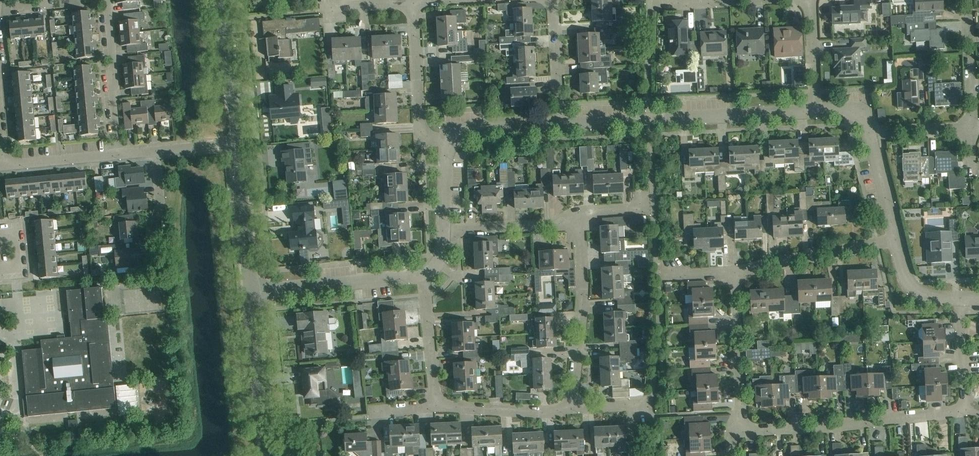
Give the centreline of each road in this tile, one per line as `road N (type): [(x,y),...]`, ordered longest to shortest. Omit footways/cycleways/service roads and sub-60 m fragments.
road 1 (residential): [(815,111),(560,124)]
road 2 (residential): [(736,432),(966,410)]
road 3 (residential): [(571,407),(583,297),(576,217)]
road 4 (residential): [(423,274),(252,292)]
road 5 (residential): [(735,271),(896,240)]
road 6 (residential): [(267,455),(252,292)]
road 7 (residential): [(736,432),(742,412),(735,271)]
road 8 (residential): [(449,141),(422,130),(414,2)]
road 9 (residential): [(119,155),(106,0)]
road 10 (residential): [(252,292),(237,143)]
road 11 (residential): [(237,143),(224,0)]
road 12 (residential): [(436,406),(571,407)]
road 13 (residential): [(443,231),(576,217)]
road 14 (residential): [(436,406),(423,274)]
road 15 (residential): [(968,128),(967,0)]
road 16 (residential): [(560,124),(553,0)]

